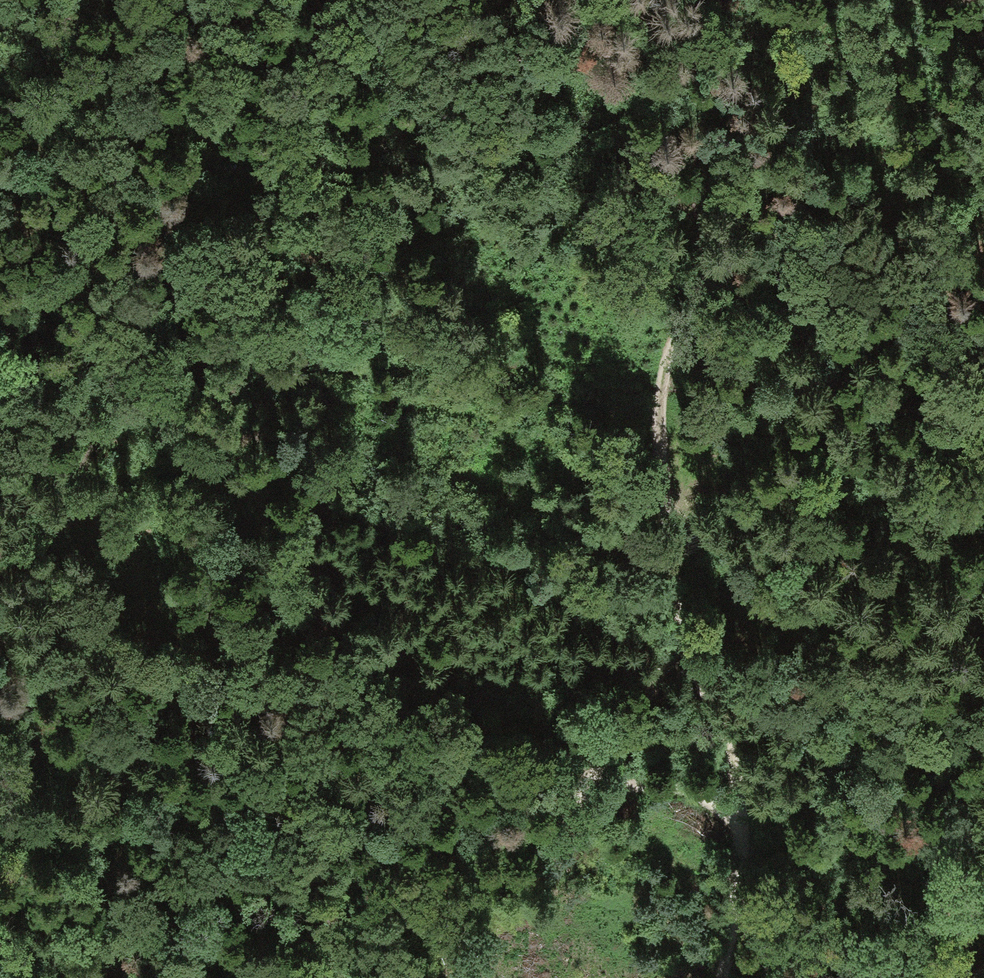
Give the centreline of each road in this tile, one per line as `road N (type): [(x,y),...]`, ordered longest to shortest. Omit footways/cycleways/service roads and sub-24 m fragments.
road 1 (track): [(722,977),(742,825),(677,640),(656,444),(663,368),(707,285),(983,267)]
road 2 (track): [(0,697),(68,704),(265,750),(453,805),(532,814),(651,787),(715,803),(742,825)]
road 3 (track): [(0,554),(45,521),(92,461),(161,325),(192,232),(217,107),(224,0)]
road 4 (track): [(636,0),(683,133),(707,285)]
road 5 (track): [(983,889),(825,907),(753,854),(742,825)]
road 6 (track): [(532,814),(594,771),(677,640)]
road 7 (track): [(414,793),(333,910),(308,977)]
road 8 (track): [(125,397),(0,331)]
road 9 (track): [(783,977),(779,925),(753,854)]

